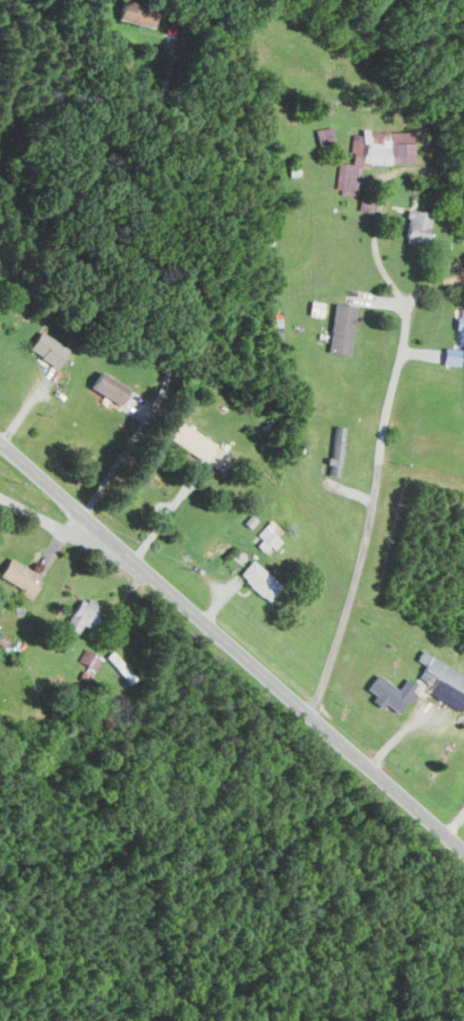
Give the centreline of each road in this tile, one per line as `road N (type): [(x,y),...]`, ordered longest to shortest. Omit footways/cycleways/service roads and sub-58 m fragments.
road 1 (primary): [(0,441),(463,853)]
road 2 (residential): [(313,720),(379,502),(406,316),(427,291),(463,279)]
road 3 (residential): [(121,546),(0,496)]

